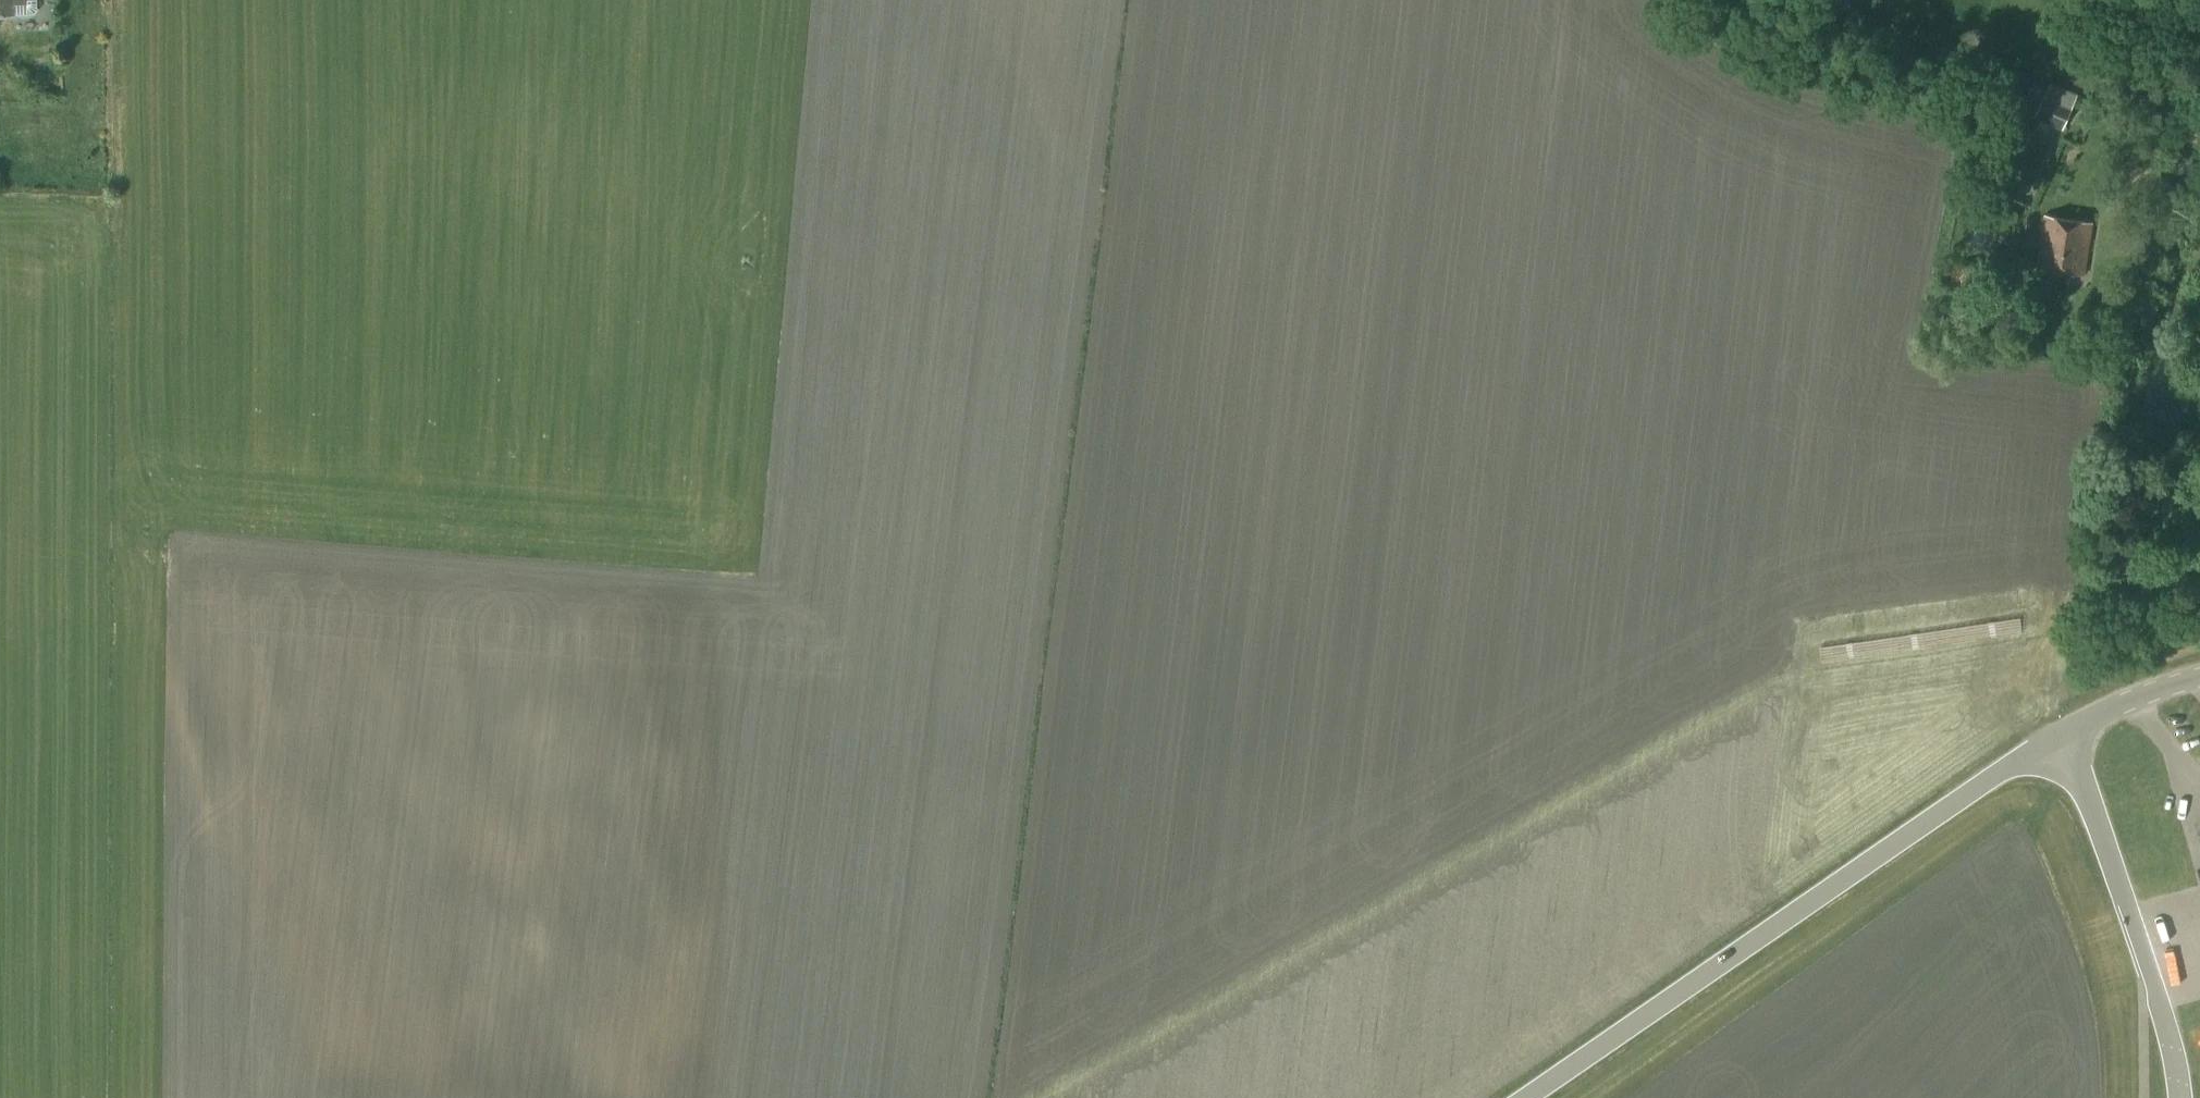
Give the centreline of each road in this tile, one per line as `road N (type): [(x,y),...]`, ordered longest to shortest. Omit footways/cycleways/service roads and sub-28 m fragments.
road 1 (tertiary): [(1517,1097),(2067,730)]
road 2 (unclassified): [(2180,1097),(2162,1013),(2067,730)]
road 3 (tertiary): [(2067,730),(2199,678)]

